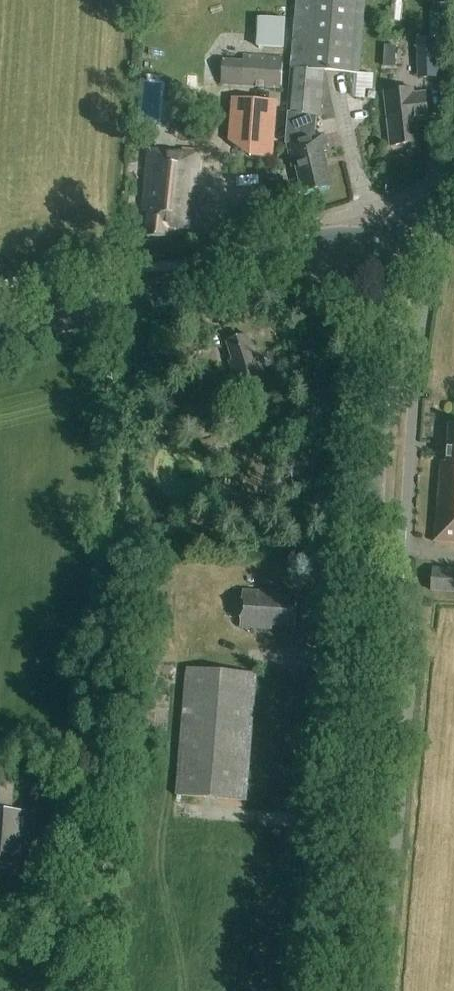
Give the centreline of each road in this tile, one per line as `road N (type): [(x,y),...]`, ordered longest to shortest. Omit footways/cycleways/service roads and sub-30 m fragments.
road 1 (tertiary): [(335,990),(388,293),(381,237)]
road 2 (tertiary): [(0,341),(328,238),(381,237)]

